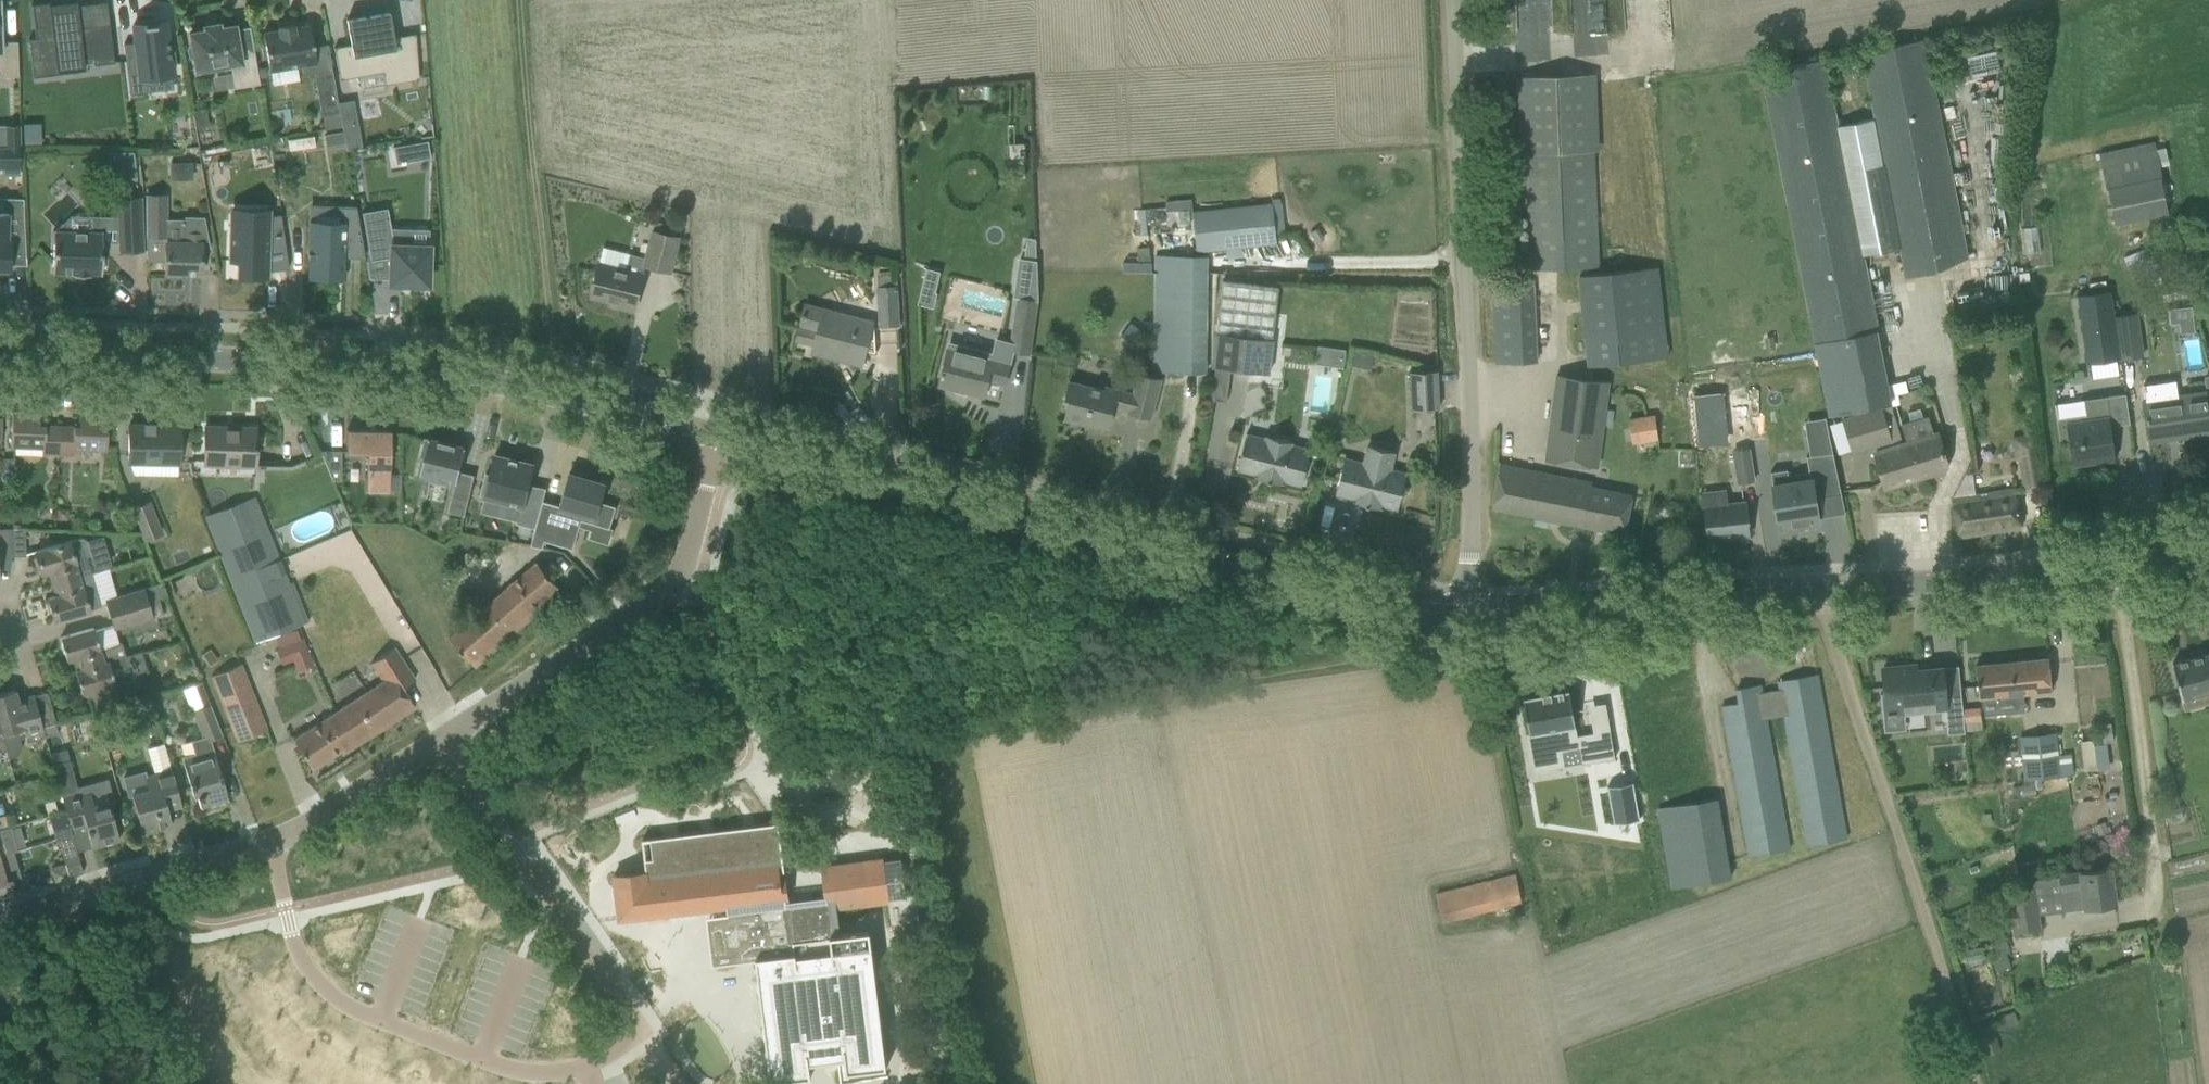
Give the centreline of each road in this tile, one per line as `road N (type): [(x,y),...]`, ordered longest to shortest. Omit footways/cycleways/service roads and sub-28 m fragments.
road 1 (residential): [(0,921),(294,833),(580,652),(669,591),(684,572),(713,435)]
road 2 (tertiary): [(1470,620),(1402,613),(713,435)]
road 3 (tertiary): [(2208,554),(1820,595),(1470,620)]
road 4 (tertiary): [(713,435),(506,382),(376,363),(0,353)]
road 5 (residential): [(1470,620),(1452,0)]
road 6 (track): [(911,743),(1411,650),(1429,617)]
road 7 (track): [(1820,595),(1974,1083)]

